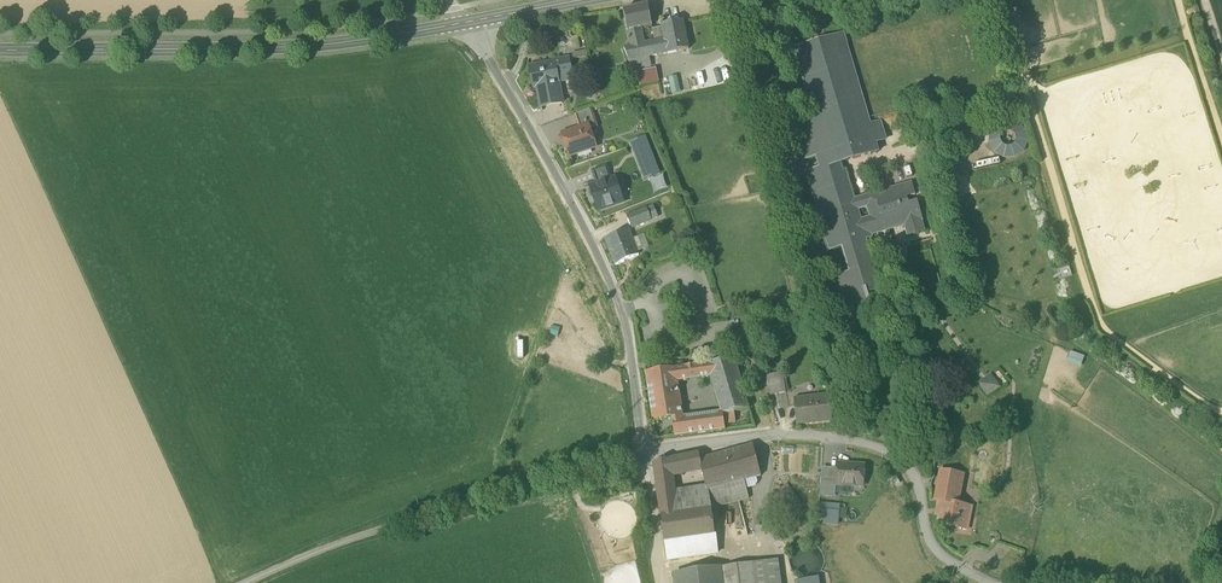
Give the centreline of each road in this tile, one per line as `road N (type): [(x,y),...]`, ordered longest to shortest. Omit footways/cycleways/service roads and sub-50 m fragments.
road 1 (unclassified): [(463,23),(587,228),(619,309),(647,455)]
road 2 (tertiary): [(0,50),(274,48),(463,23)]
road 3 (unclassified): [(647,455),(755,434),(882,447),(910,467),(933,548),(953,567),(996,582)]
road 4 (unclassified): [(242,582),(321,549),(647,455)]
road 5 (tertiary): [(463,23),(593,0)]
road 6 (track): [(647,455),(664,582)]

